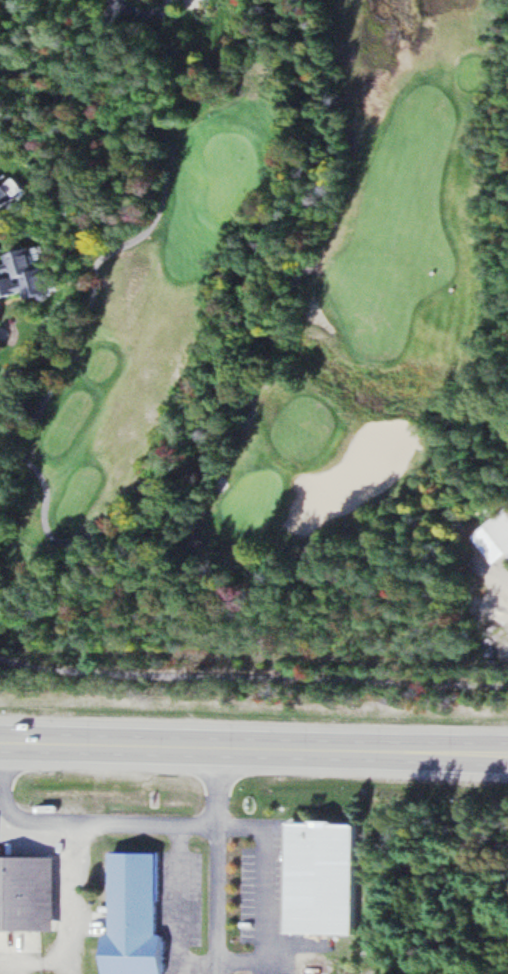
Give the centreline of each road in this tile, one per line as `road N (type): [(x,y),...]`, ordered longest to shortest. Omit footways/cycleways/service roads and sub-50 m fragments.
road 1 (primary): [(0,742),(507,753)]

